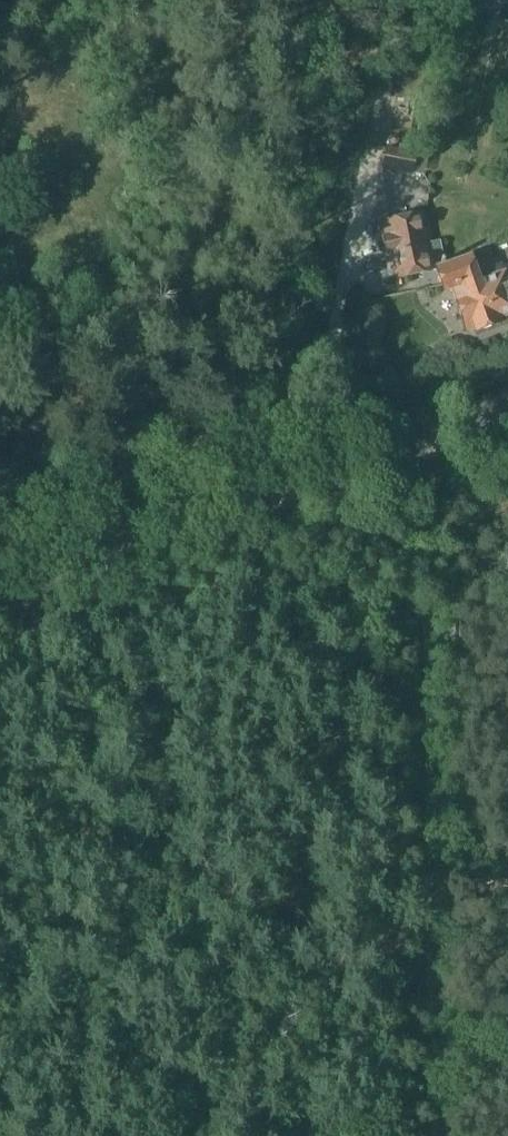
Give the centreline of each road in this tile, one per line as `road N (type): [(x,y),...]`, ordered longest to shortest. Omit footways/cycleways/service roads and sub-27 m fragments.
road 1 (track): [(354,488),(417,614),(426,1135)]
road 2 (tertiary): [(0,603),(507,406)]
road 3 (track): [(403,0),(337,323),(328,396),(331,435),(348,469)]

